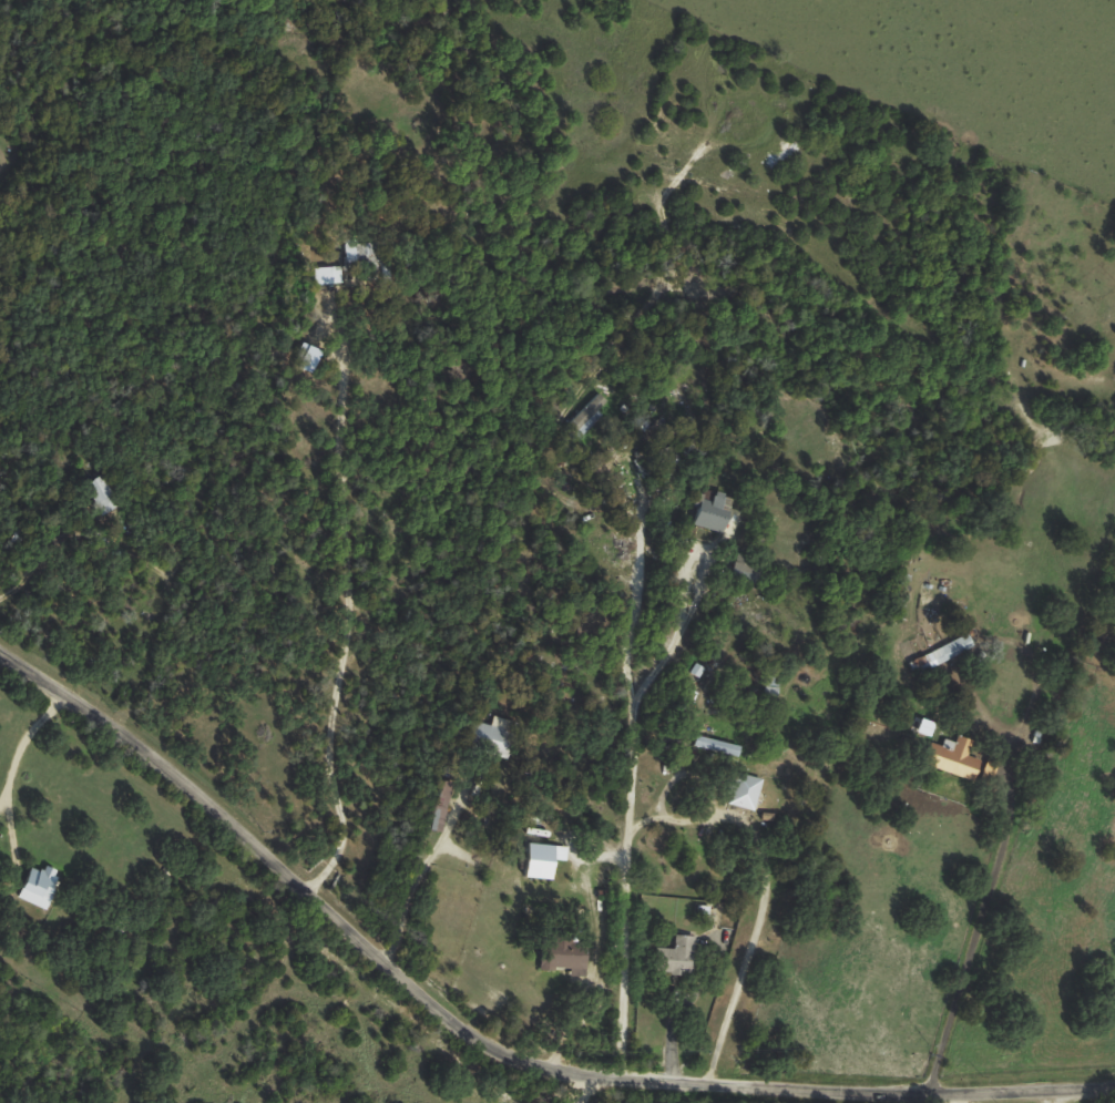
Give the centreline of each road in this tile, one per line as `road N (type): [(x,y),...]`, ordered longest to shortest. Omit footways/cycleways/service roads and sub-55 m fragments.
road 1 (residential): [(1114,1087),(973,1092),(705,1083),(523,1058),(443,1012),(176,776),(0,646)]

